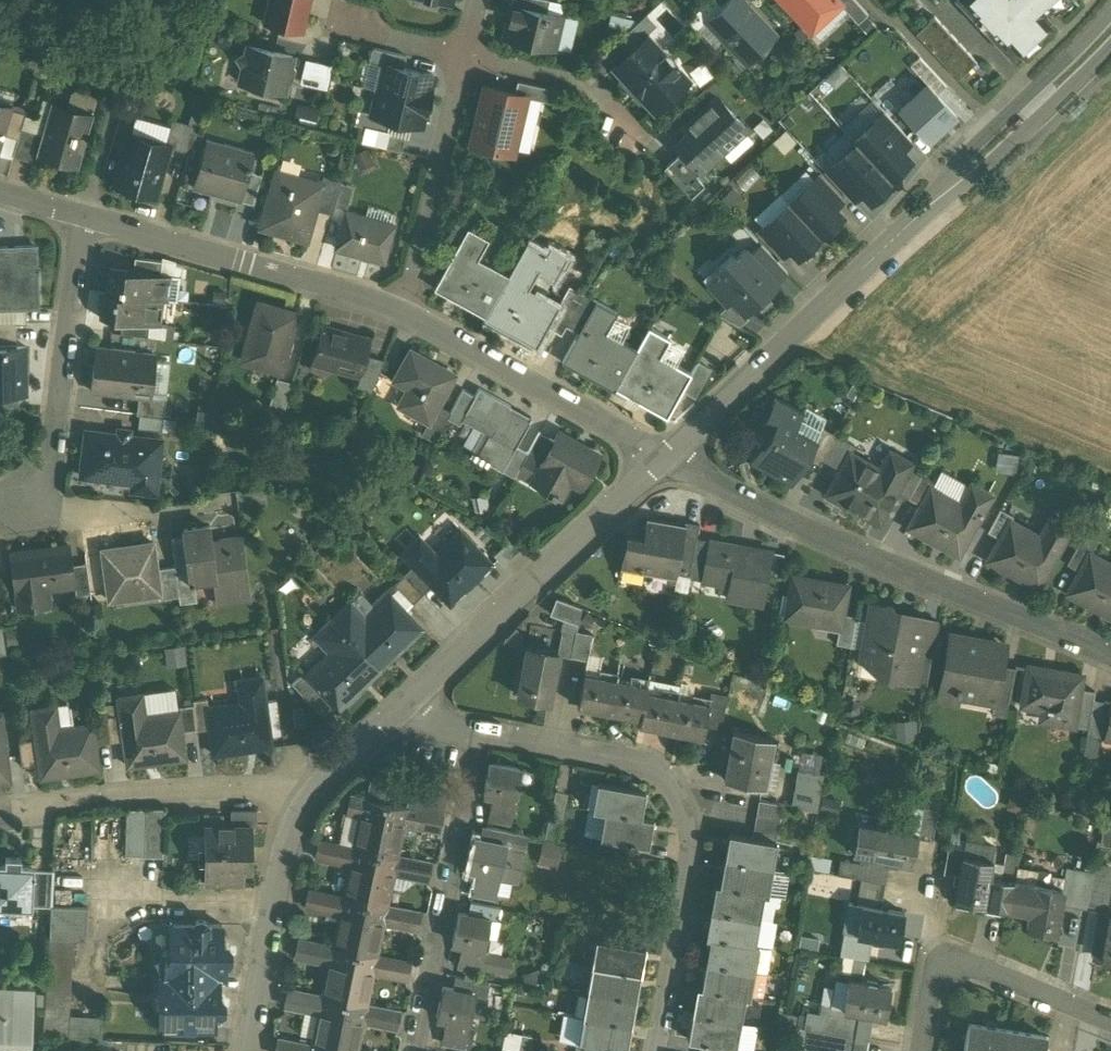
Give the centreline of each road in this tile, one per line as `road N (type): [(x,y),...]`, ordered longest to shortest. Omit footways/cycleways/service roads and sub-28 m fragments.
road 1 (residential): [(1110,22),(668,458)]
road 2 (residential): [(668,458),(861,559),(1110,658)]
road 3 (residential): [(659,1050),(694,844),(673,791),(648,764),(478,729)]
road 4 (residential): [(84,221),(50,449),(32,504),(107,513)]
road 5 (residential): [(668,458),(408,697)]
road 6 (residential): [(84,221),(329,286),(405,317)]
road 7 (residential): [(478,729),(415,1050)]
road 8 (residential): [(0,814),(127,797),(301,795)]
road 9 (residential): [(405,317),(668,458)]
road 10 (residential): [(917,1050),(929,979),(942,963),(964,962),(1110,1024)]
road 11 (residential): [(405,317),(467,57)]
road 12 (residential): [(301,795),(249,1050)]
road 13 (residential): [(651,154),(593,86),(467,57)]
road 14 (residential): [(408,697),(301,795)]
road 15 (residential): [(467,57),(331,18)]

